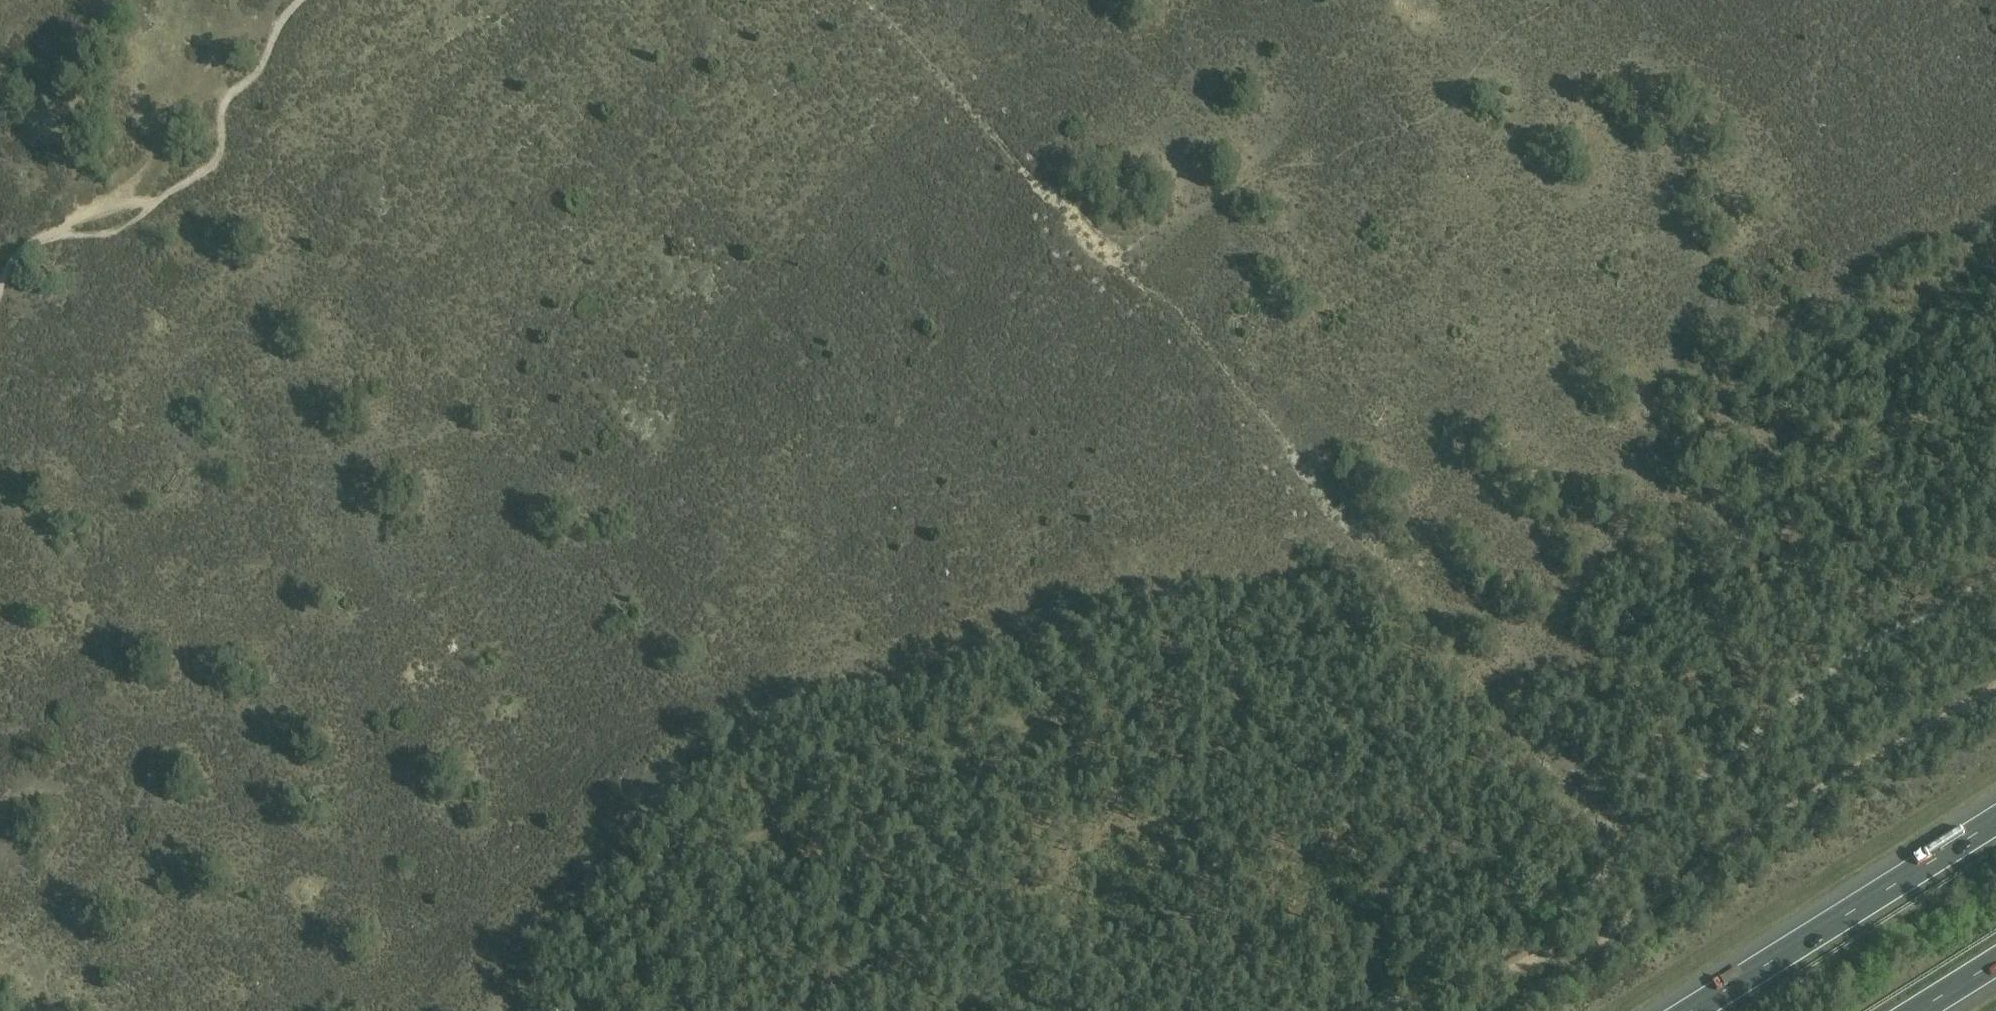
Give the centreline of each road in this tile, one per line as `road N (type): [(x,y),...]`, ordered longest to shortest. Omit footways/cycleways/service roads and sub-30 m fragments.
road 1 (track): [(1995,576),(1829,674),(1695,782),(1523,967),(1376,1010)]
road 2 (track): [(298,0),(254,69),(224,98),(217,154),(197,175),(157,198),(84,216),(34,244),(0,294)]
road 3 (motorway): [(1995,821),(1691,1010)]

